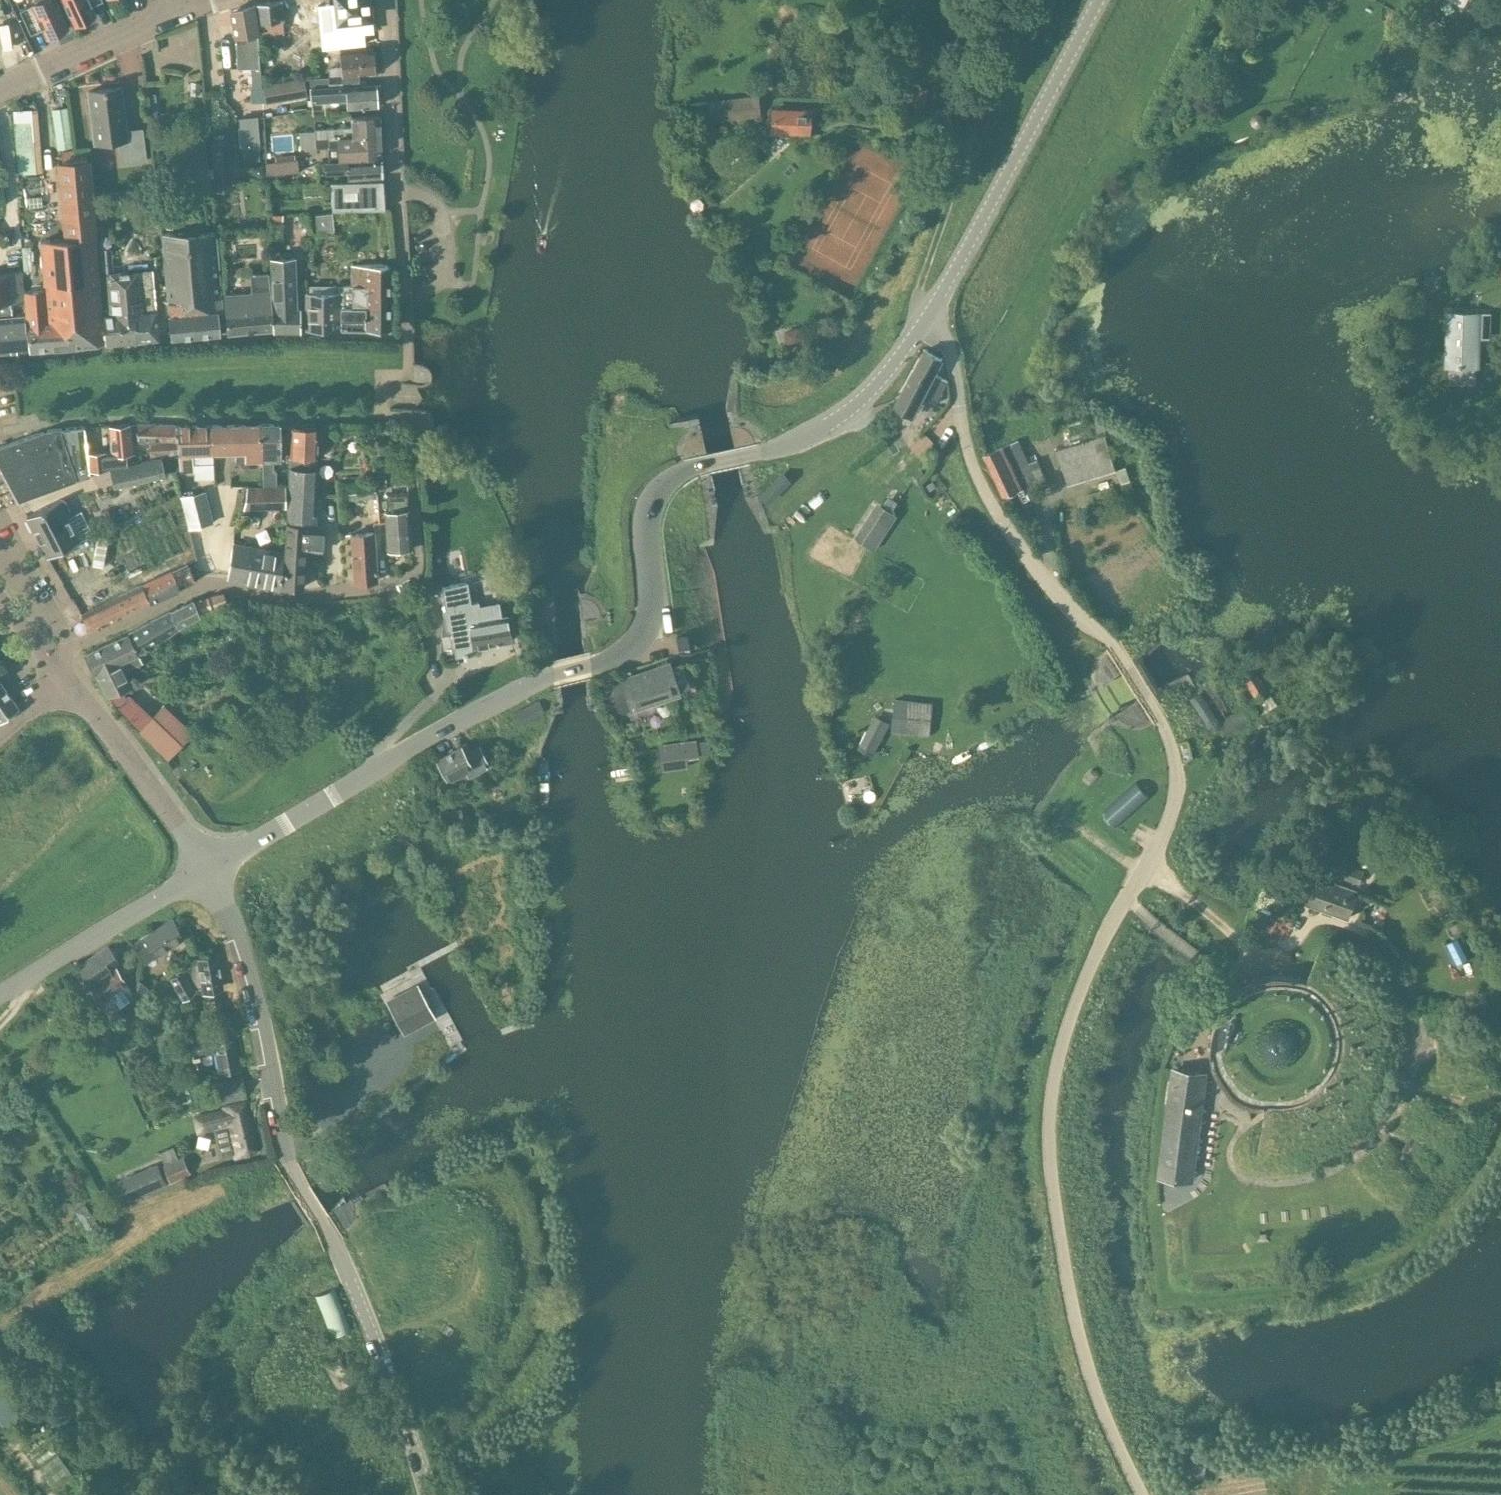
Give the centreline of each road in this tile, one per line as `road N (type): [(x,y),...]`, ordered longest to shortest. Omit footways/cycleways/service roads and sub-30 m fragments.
road 1 (tertiary): [(208,869),(502,702),(624,657),(651,619),(648,514),(657,492),(688,471),(790,446),(878,383),(927,317),(1098,0)]
road 2 (track): [(927,317),(957,369),(964,430),(994,508),(1015,543),(1118,650),(1151,697),(1177,758),(1167,831),(1114,921),(1068,1033),(1052,1097),(1052,1167),(1076,1326),(1097,1399),(1144,1494)]
road 3 (unclassified): [(425,1494),(333,1243),(291,1166),(252,976),(208,869)]
road 4 (residential): [(52,661),(210,582),(343,591),(408,580),(420,561)]
road 5 (residential): [(406,295),(381,0)]
road 6 (tertiary): [(0,1002),(208,869)]
road 7 (tertiary): [(208,869),(67,681)]
road 8 (track): [(970,132),(918,283),(907,343)]
road 9 (track): [(1149,867),(1217,922),(1264,945),(1292,935),(1308,888)]
road 10 (residential): [(0,90),(178,9)]
road 11 (track): [(844,123),(970,132)]

